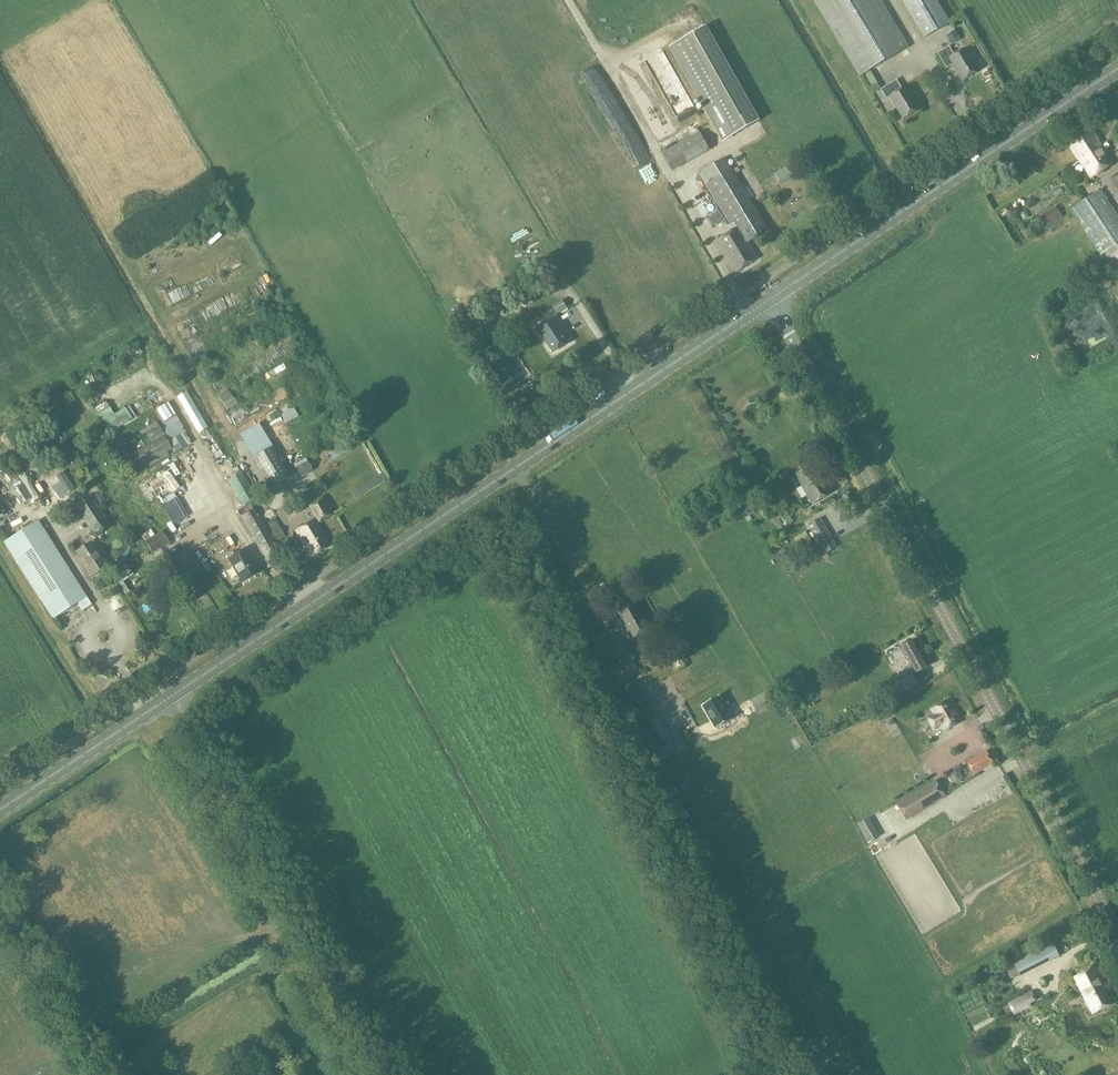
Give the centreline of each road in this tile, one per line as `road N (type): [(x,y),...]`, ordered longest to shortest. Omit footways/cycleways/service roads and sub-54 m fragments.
road 1 (tertiary): [(1117,938),(766,302)]
road 2 (primary): [(171,697),(766,302)]
road 3 (unclassified): [(395,1074),(171,697)]
road 4 (primary): [(766,302),(1117,69)]
road 5 (track): [(362,1074),(157,736)]
road 6 (track): [(506,453),(631,667),(685,722)]
road 7 (primary): [(0,812),(171,697)]

